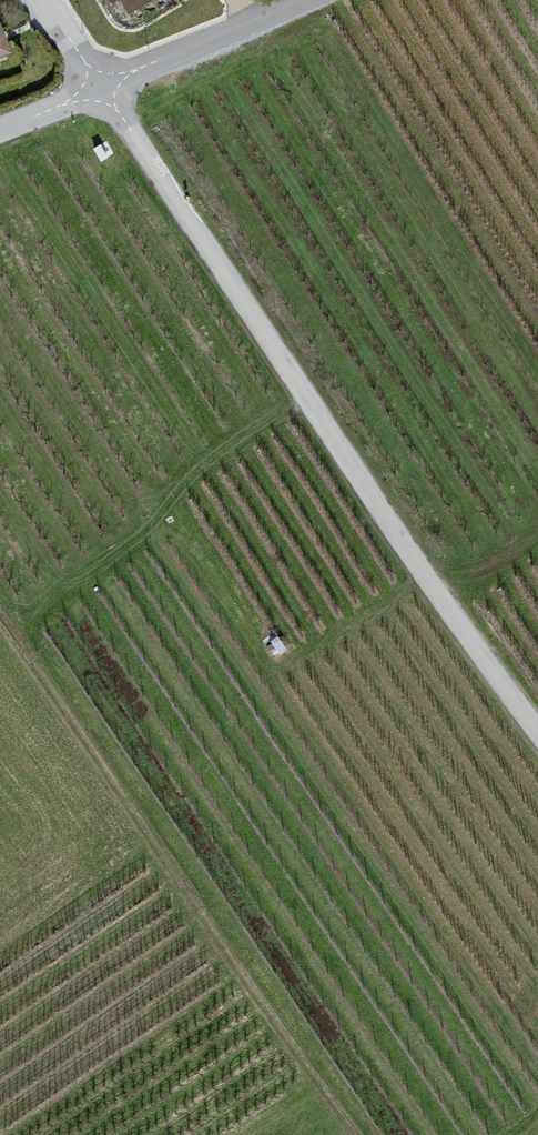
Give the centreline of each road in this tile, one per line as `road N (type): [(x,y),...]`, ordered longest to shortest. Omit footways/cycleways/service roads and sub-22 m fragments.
road 1 (unclassified): [(537,729),(102,88)]
road 2 (track): [(0,609),(354,1134)]
road 3 (residential): [(300,0),(102,88)]

